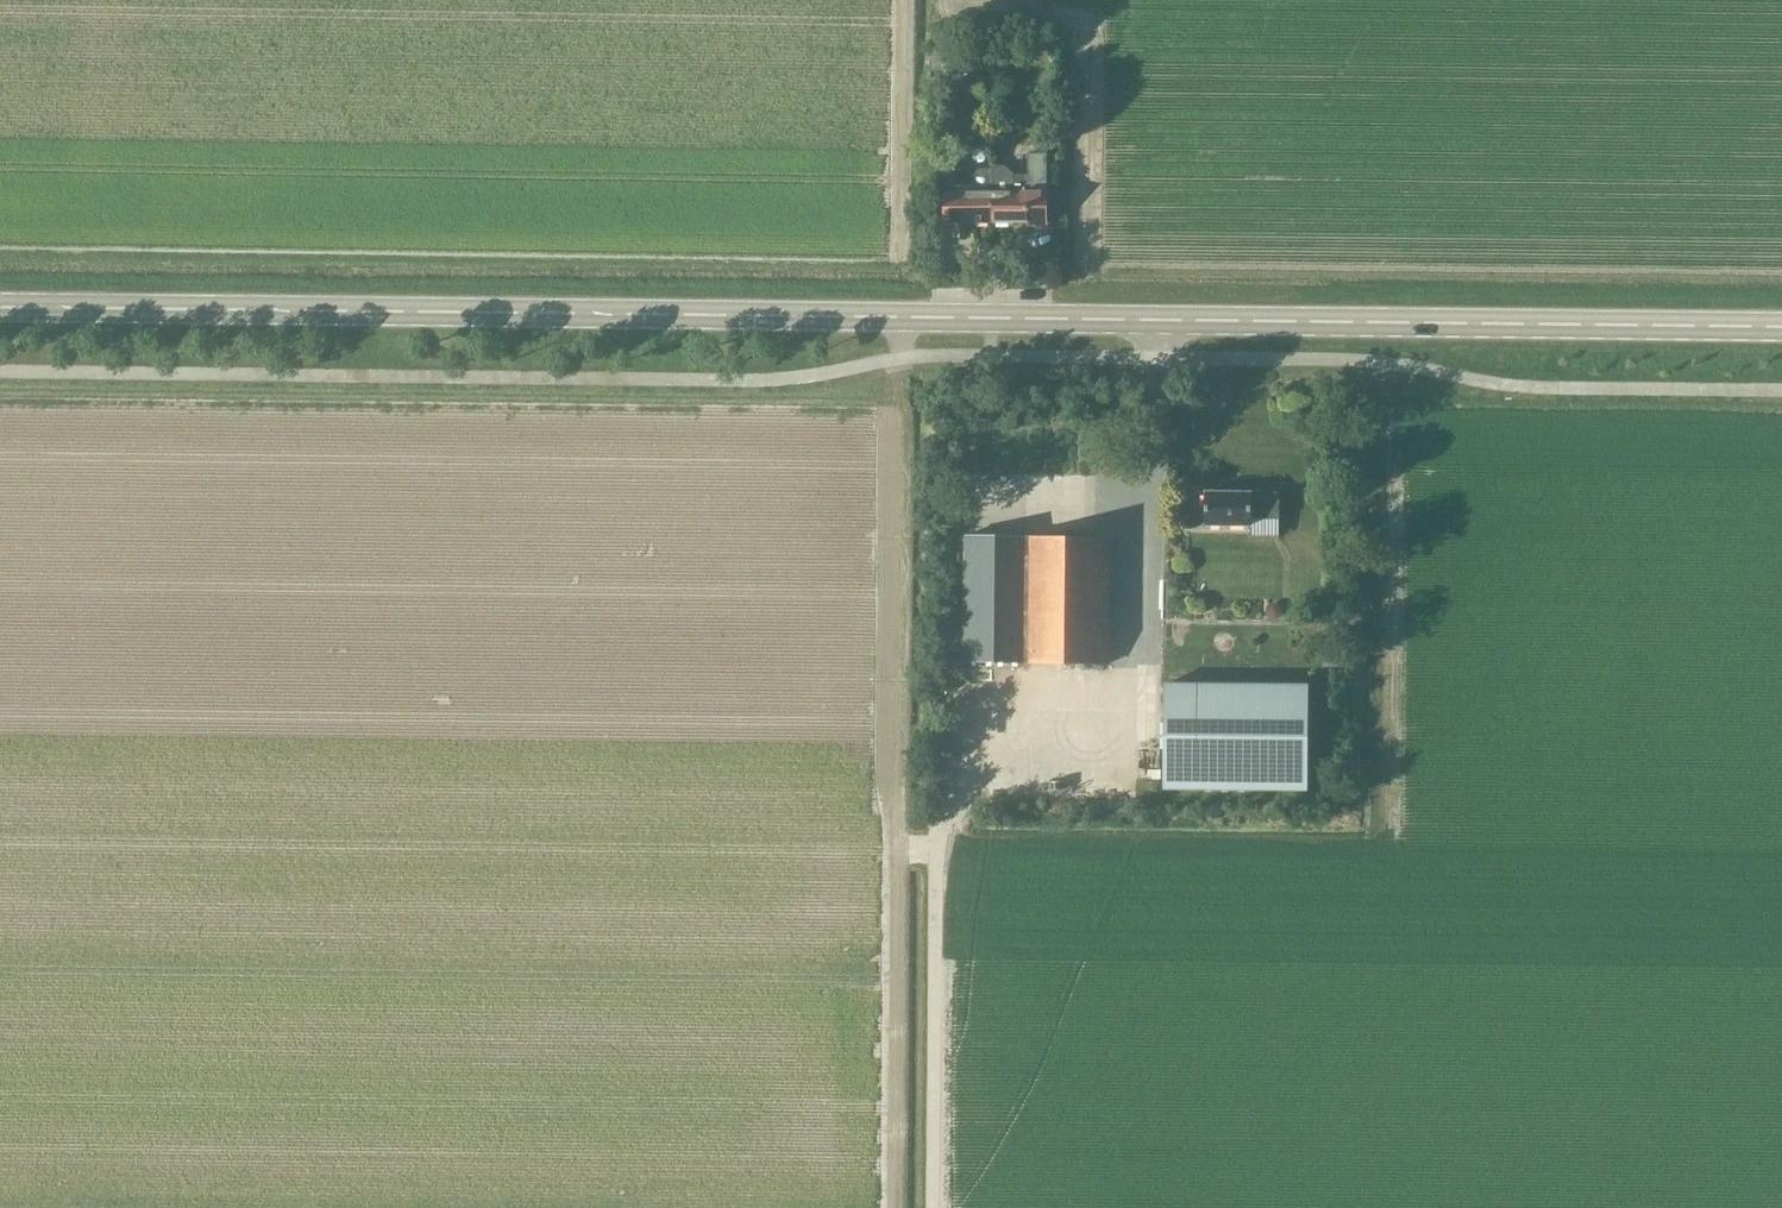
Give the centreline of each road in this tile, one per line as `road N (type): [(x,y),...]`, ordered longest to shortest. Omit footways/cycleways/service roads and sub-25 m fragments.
road 1 (secondary): [(1781,327),(0,307)]

